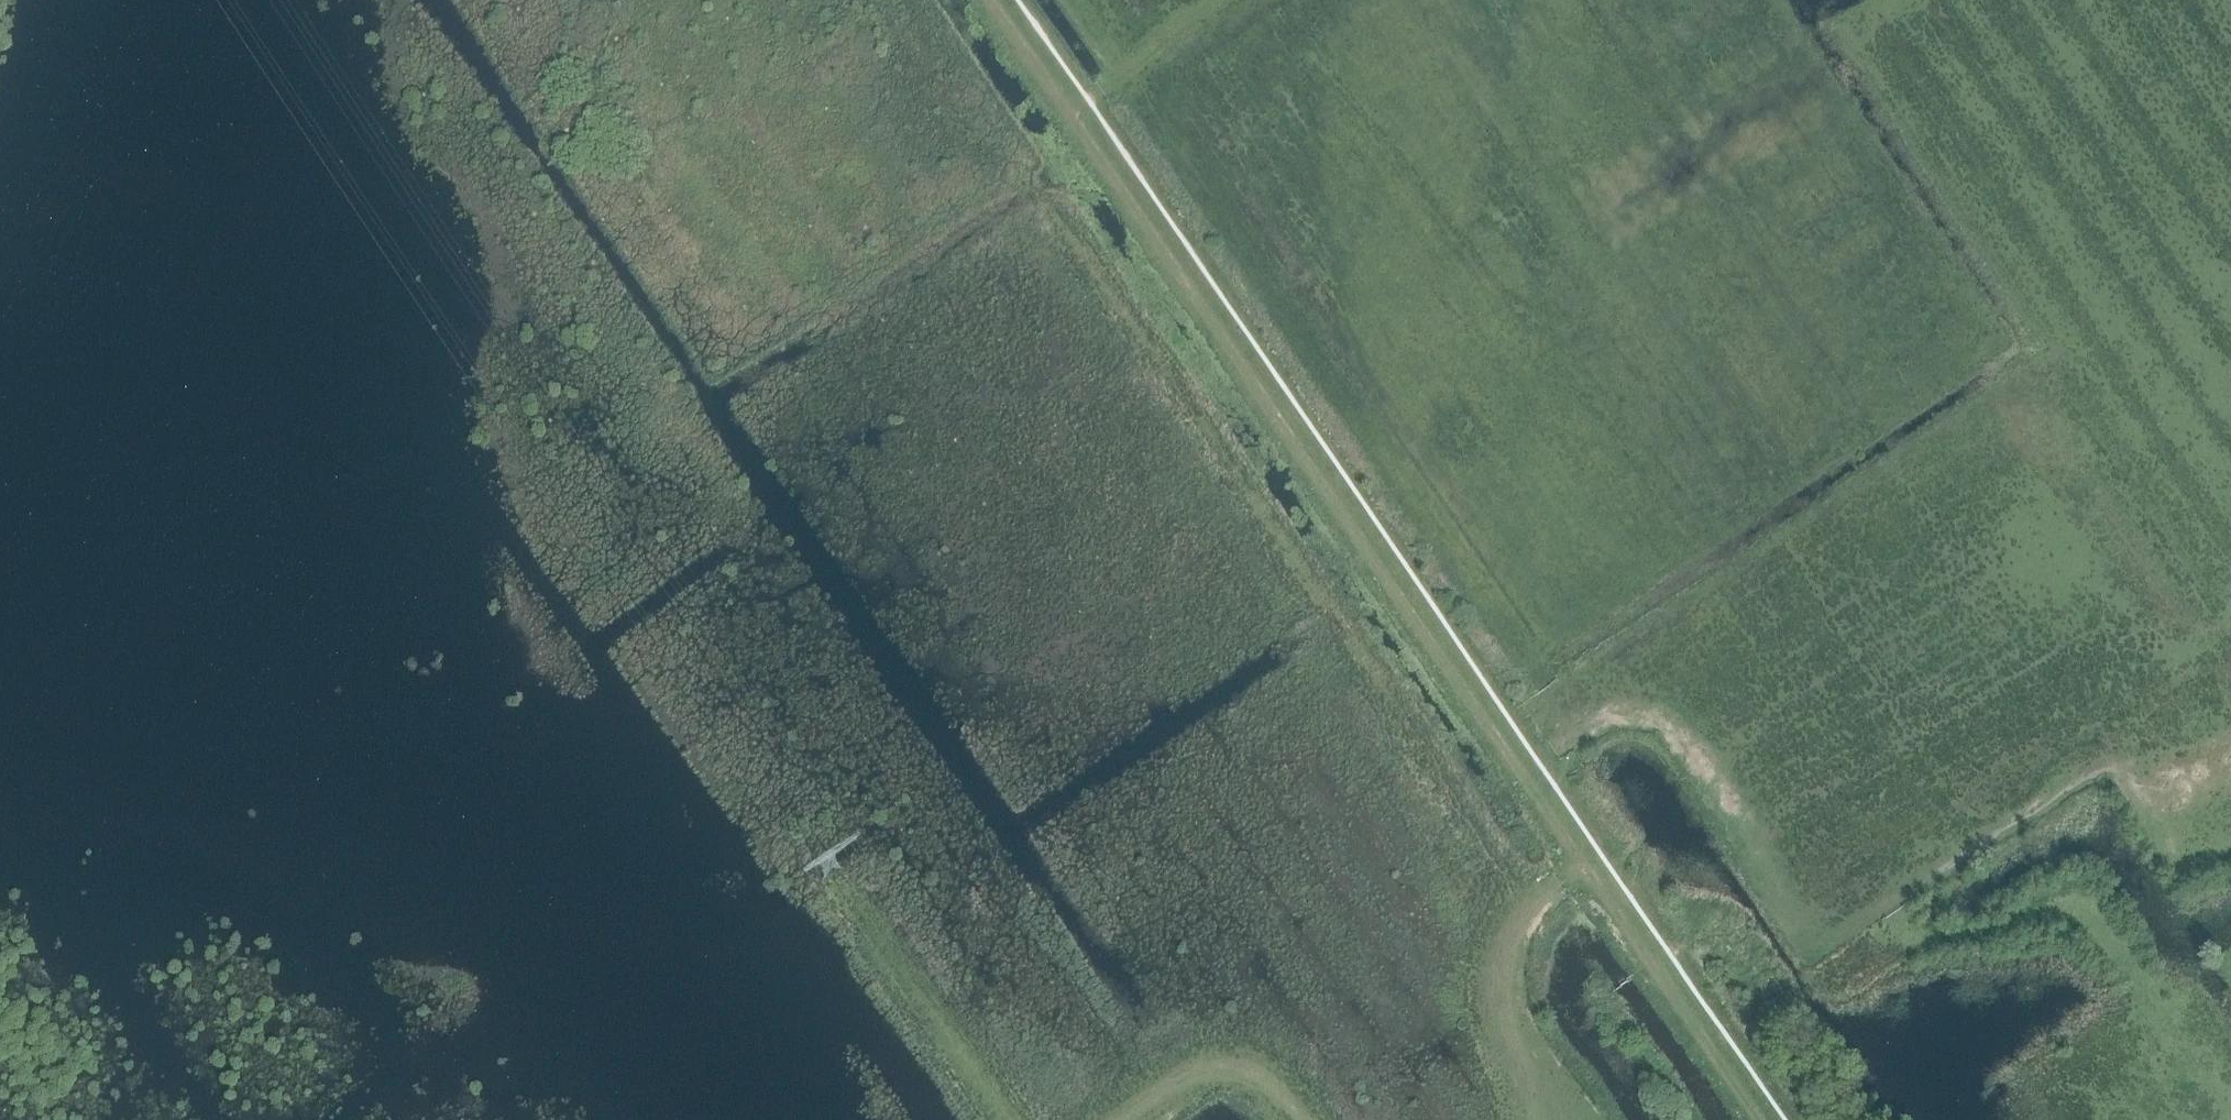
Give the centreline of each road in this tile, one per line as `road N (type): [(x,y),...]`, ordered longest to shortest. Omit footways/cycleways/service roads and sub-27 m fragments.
road 1 (track): [(2229,1119),(2085,915),(2061,909),(1955,939),(1921,939),(1905,931),(1881,895)]

